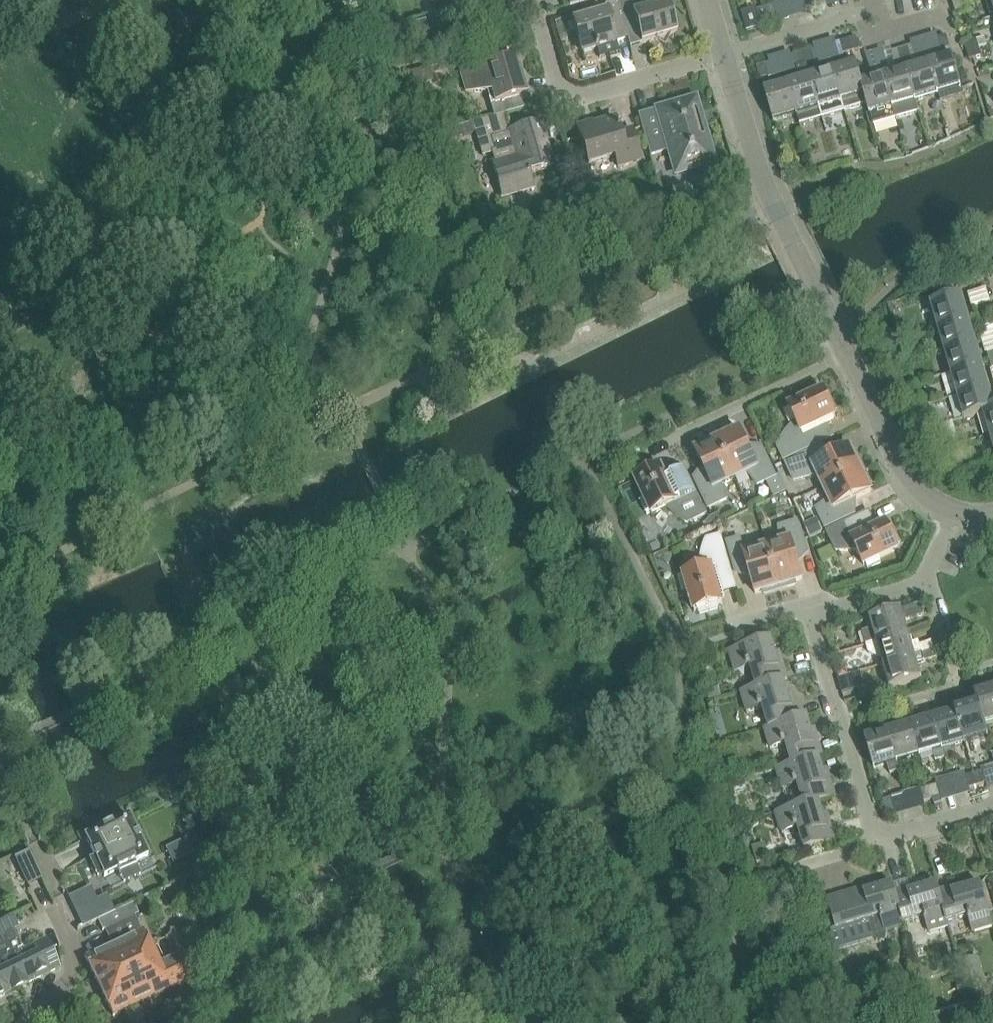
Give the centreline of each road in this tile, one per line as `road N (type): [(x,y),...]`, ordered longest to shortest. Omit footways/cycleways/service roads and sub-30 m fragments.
road 1 (residential): [(992,803),(876,838),(811,612),(921,582),(925,573)]
road 2 (residential): [(847,355),(759,166),(723,53)]
road 3 (residential): [(723,53),(568,94),(535,0)]
road 4 (residential): [(661,442),(847,355)]
road 5 (residential): [(952,511),(908,485),(847,355)]
road 6 (residential): [(723,53),(878,8),(876,0)]

